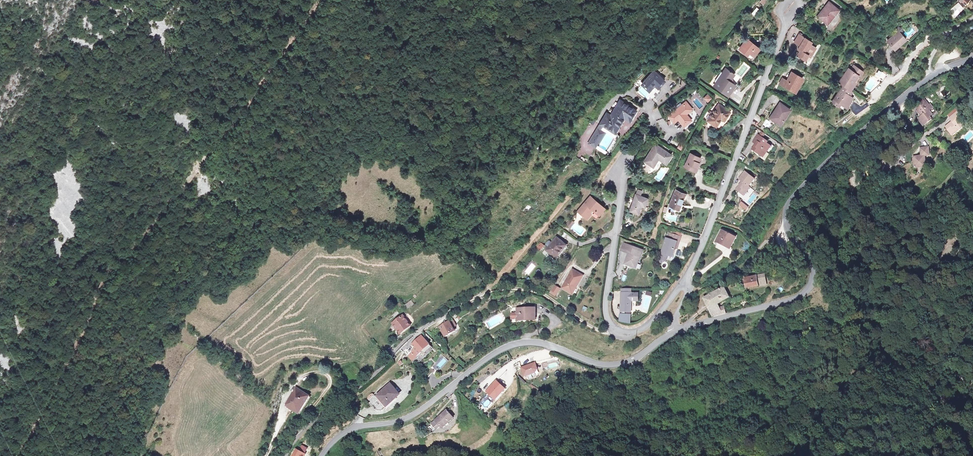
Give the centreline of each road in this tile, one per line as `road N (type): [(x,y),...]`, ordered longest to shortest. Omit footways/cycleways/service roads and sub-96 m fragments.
road 1 (track): [(16,455),(92,294),(120,269),(319,0)]
road 2 (track): [(489,291),(442,242),(385,241),(302,217),(274,217),(120,269)]
road 3 (tertiary): [(324,455),(348,431),(416,413),(506,346),(536,342),(618,366),(671,334)]
road 4 (residential): [(684,282),(790,5)]
road 5 (residential): [(684,282),(647,327),(621,334),(609,324),(620,176)]
road 6 (track): [(621,334),(597,330),(522,288),(489,291),(418,330)]
road 7 (tertiary): [(926,81),(805,181),(784,220),(786,234)]
road 8 (tertiary): [(671,334),(804,292),(812,276),(786,234)]
road 9 (unclassified): [(418,330),(266,455)]
road 10 (track): [(442,242),(451,221),(418,167),(387,73)]
road 11 (track): [(269,452),(295,382),(325,374),(327,389),(296,437)]
road 12 (track): [(387,73),(490,0)]

